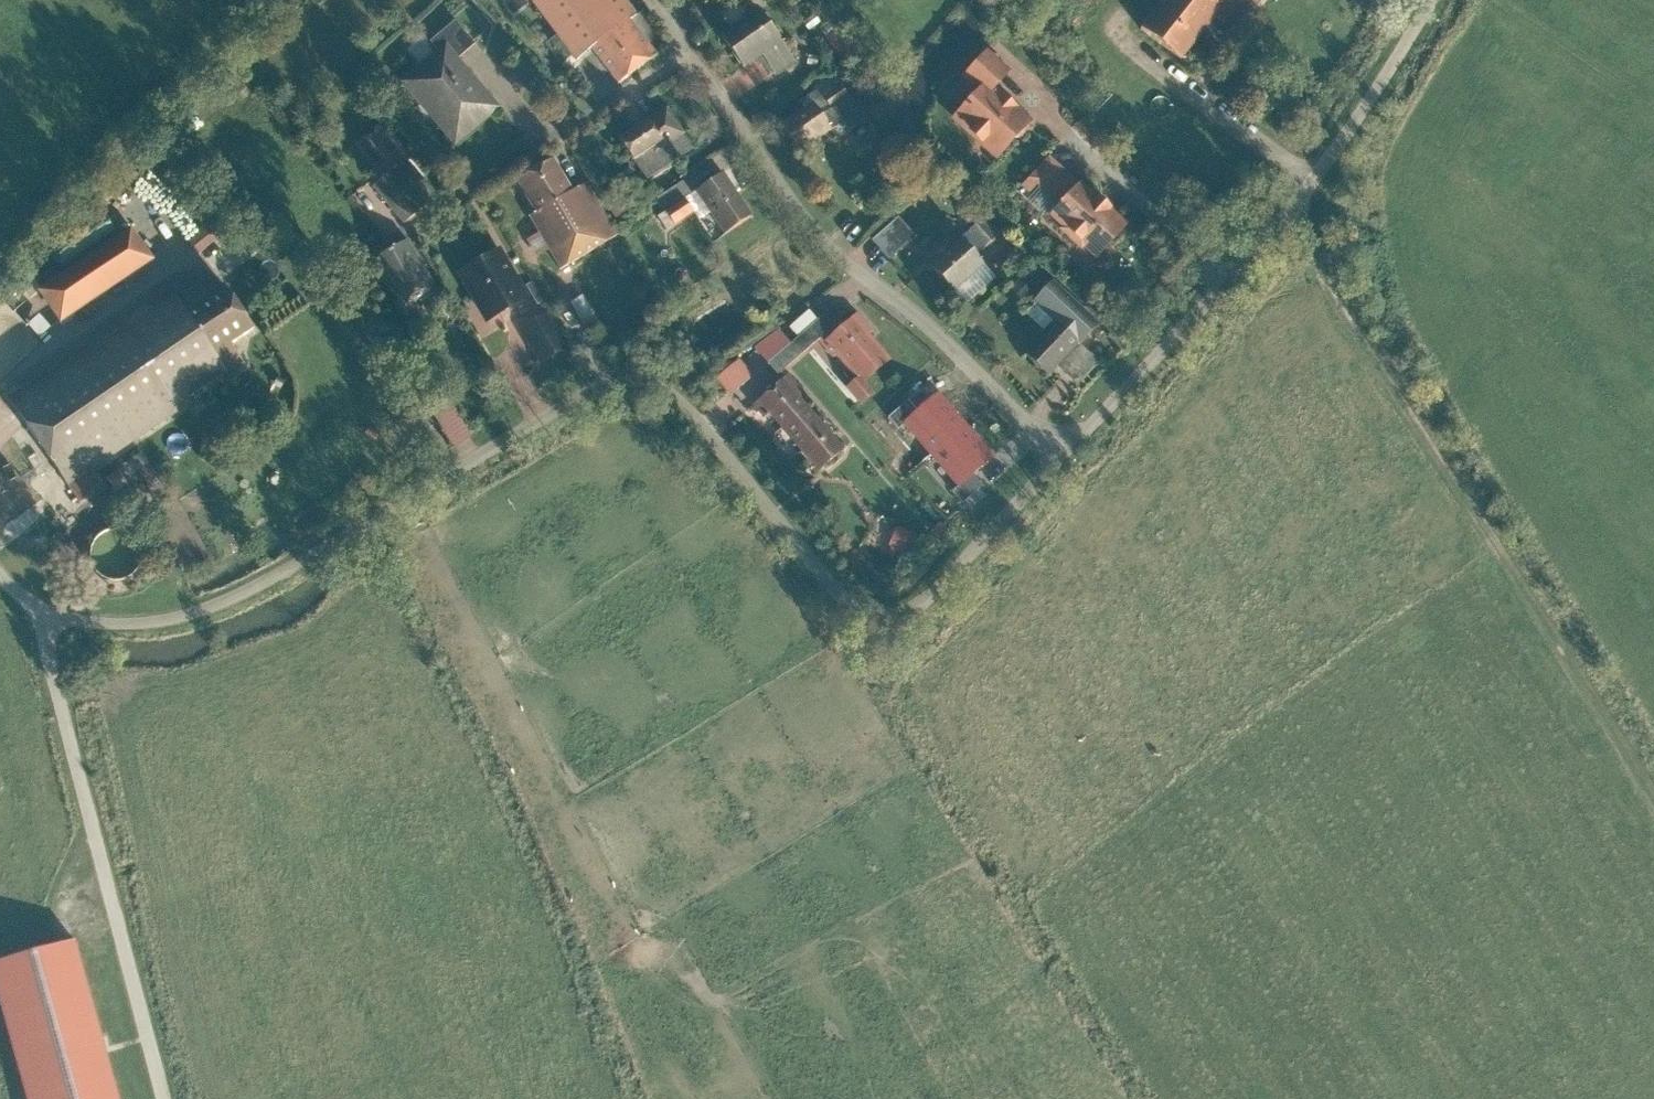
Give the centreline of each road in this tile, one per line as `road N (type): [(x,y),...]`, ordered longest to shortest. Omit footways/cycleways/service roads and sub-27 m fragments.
road 1 (residential): [(56,617),(144,628),(239,602),(619,382),(654,386),(695,414),(841,600),(884,615),(918,608),(1064,457)]
road 2 (track): [(1653,781),(1289,219)]
road 3 (residential): [(1064,457),(1289,219),(1435,0)]
road 4 (residential): [(686,58),(833,254),(926,326),(1064,457)]
road 5 (unclassified): [(56,617),(50,664),(155,1098)]
road 6 (residential): [(686,58),(350,270)]

